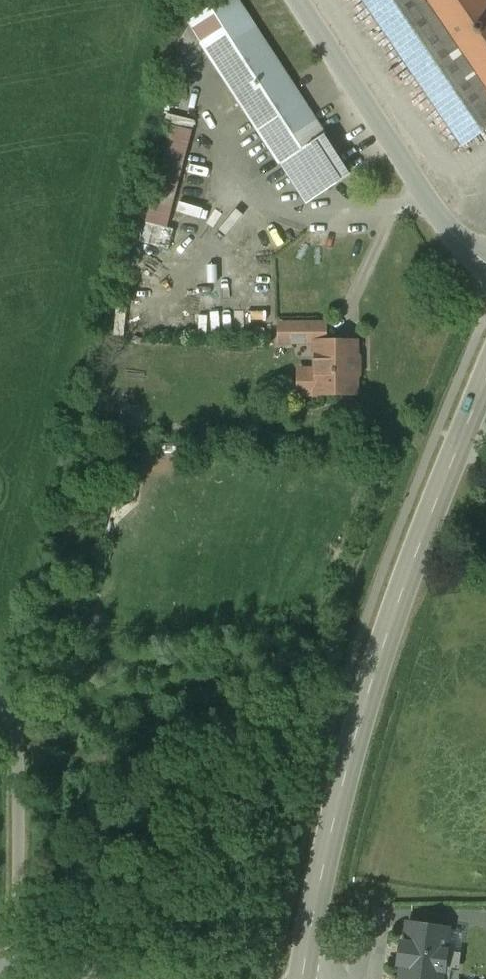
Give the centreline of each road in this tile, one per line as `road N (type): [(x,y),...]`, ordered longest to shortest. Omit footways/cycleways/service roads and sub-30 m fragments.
road 1 (tertiary): [(302,978),(369,693),(485,384)]
road 2 (tertiary): [(297,0),(438,215),(485,259)]
road 3 (unclassified): [(20,949),(17,723),(0,700)]

